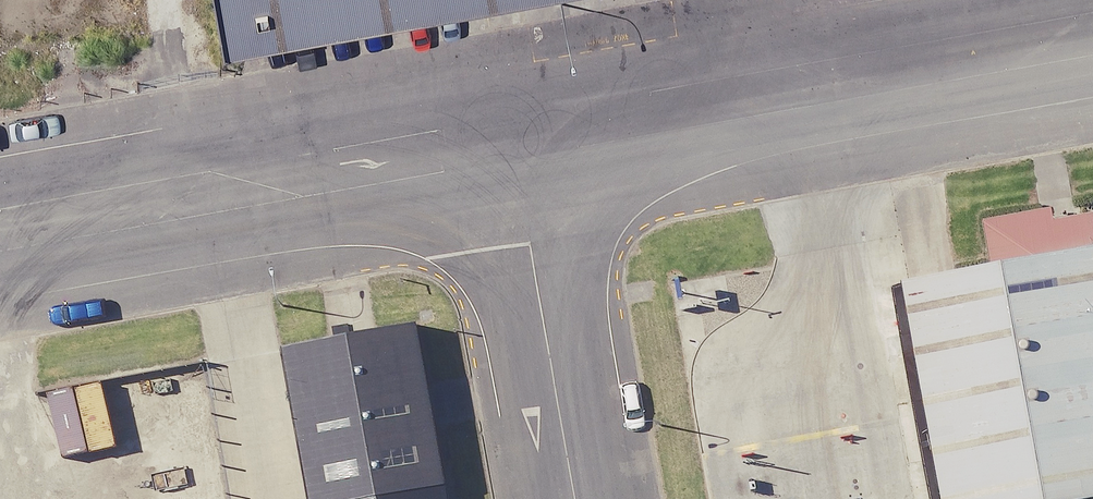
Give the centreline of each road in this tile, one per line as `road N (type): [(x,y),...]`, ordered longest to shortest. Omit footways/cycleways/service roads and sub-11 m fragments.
road 1 (unclassified): [(517,160),(669,113),(1092,36)]
road 2 (unclassified): [(0,252),(517,160)]
road 3 (unclassified): [(517,160),(574,498)]

